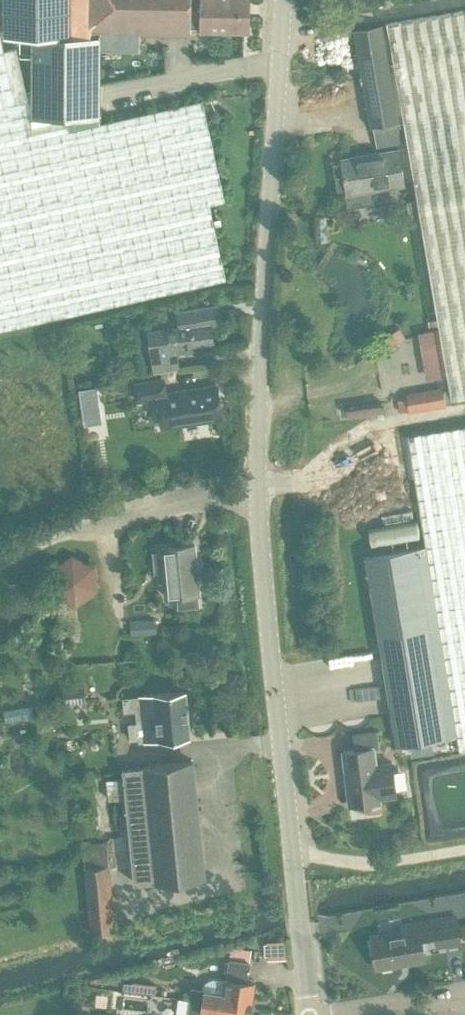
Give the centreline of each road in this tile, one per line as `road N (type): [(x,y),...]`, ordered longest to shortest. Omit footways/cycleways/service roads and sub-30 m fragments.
road 1 (residential): [(311,1014),(256,488)]
road 2 (unclassified): [(256,488),(284,0)]
road 3 (track): [(0,565),(91,523),(256,488)]
road 4 (track): [(282,31),(464,1)]
road 5 (track): [(291,846),(381,863),(464,848)]
road 6 (residential): [(320,1014),(464,991)]

